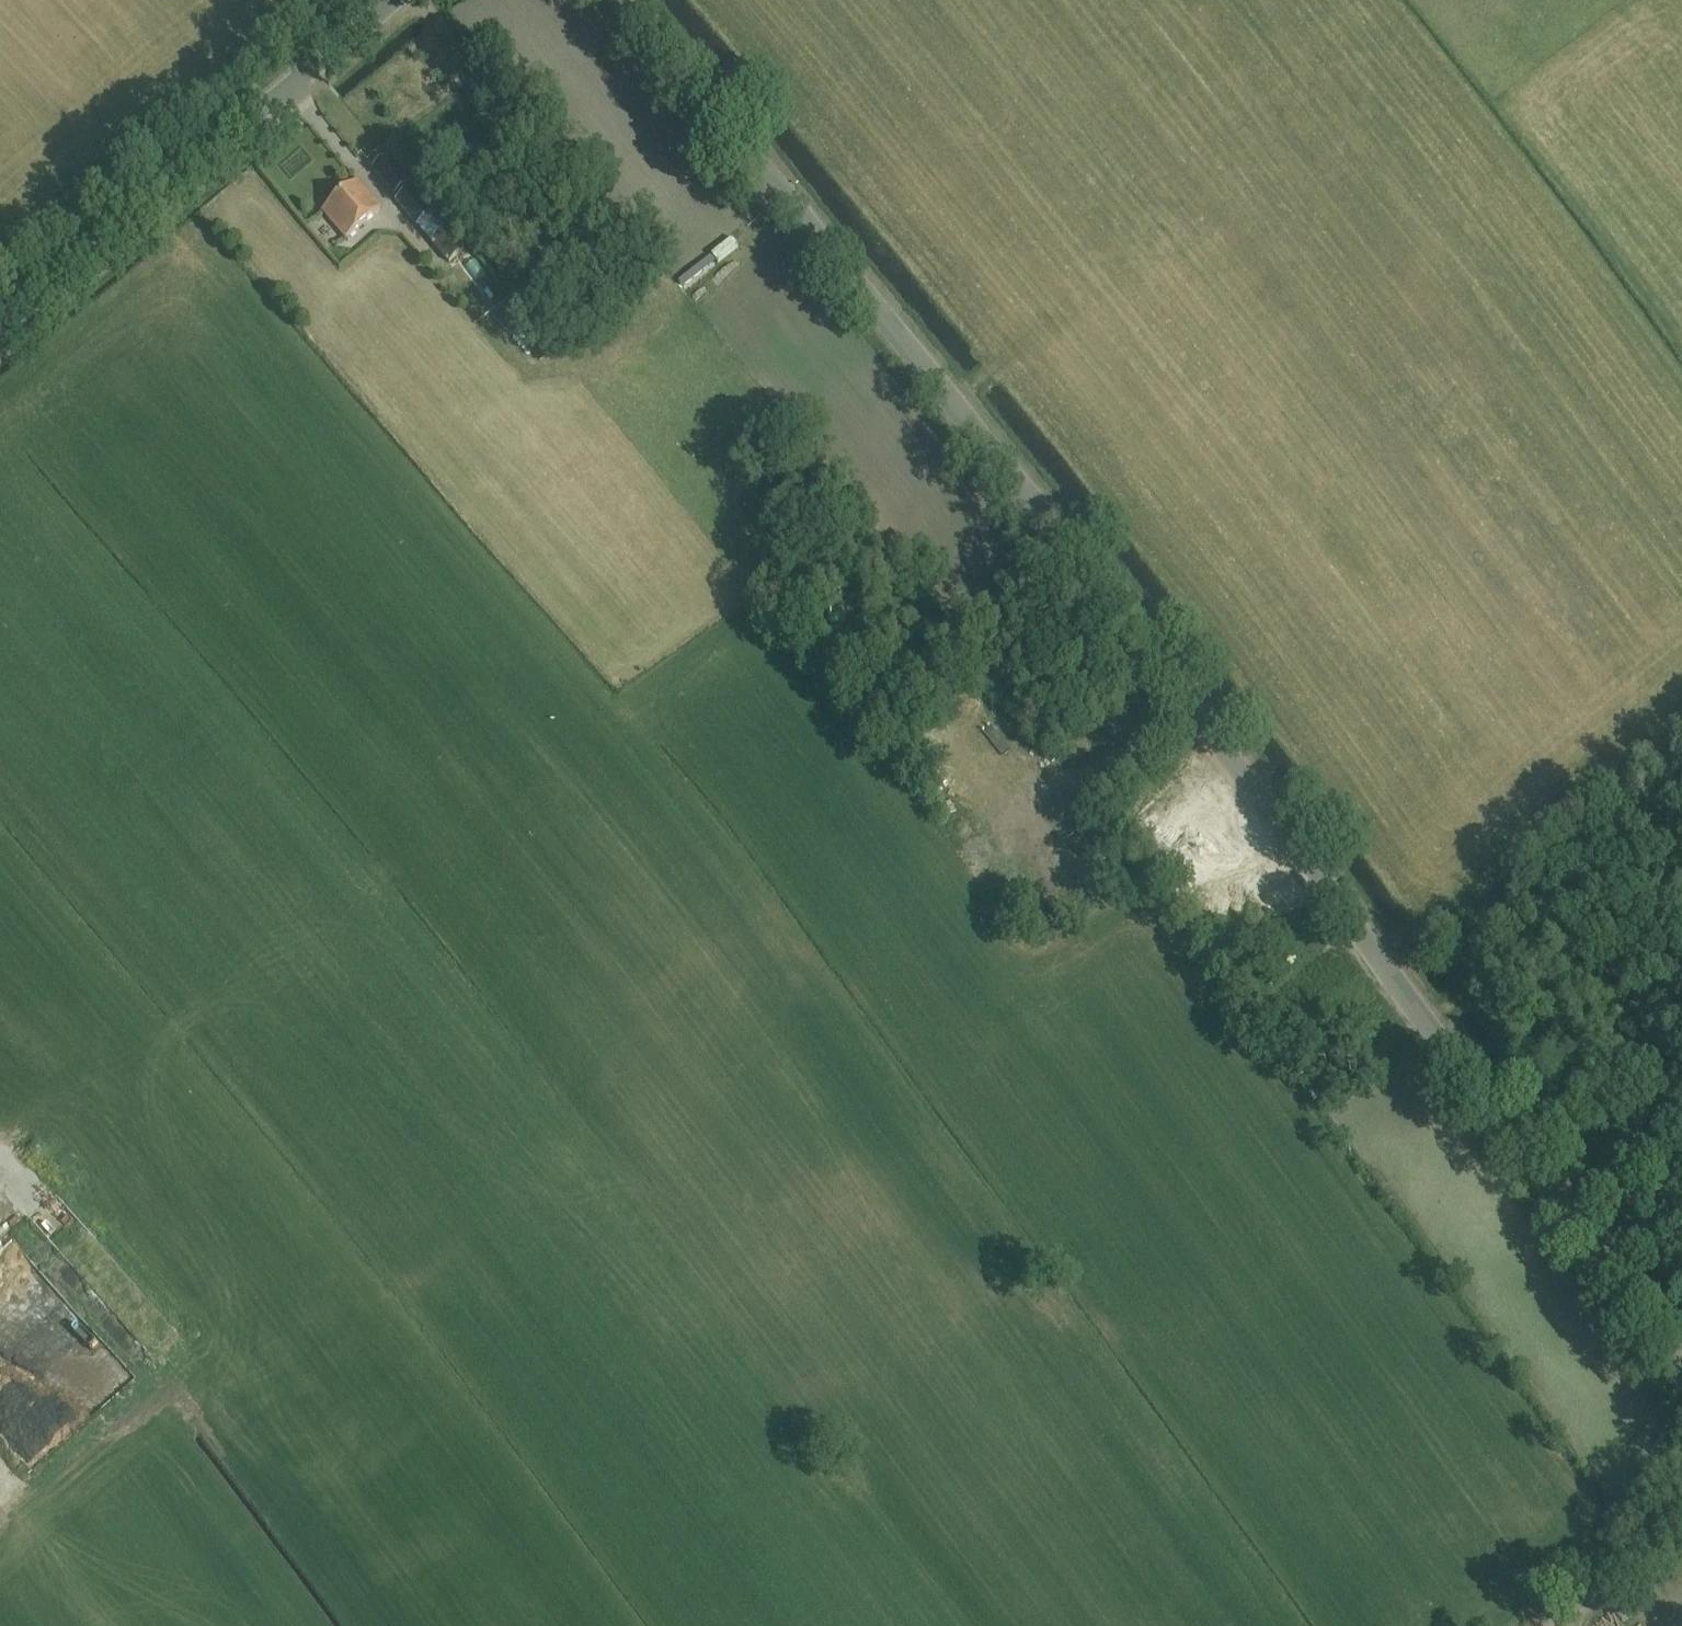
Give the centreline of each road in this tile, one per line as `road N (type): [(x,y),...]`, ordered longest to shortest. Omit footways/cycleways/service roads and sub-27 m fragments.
road 1 (unclassified): [(1681,1366),(1240,766),(981,433),(627,0)]
road 2 (unclassified): [(0,325),(391,0)]
road 3 (track): [(1562,1625),(1681,1530)]

